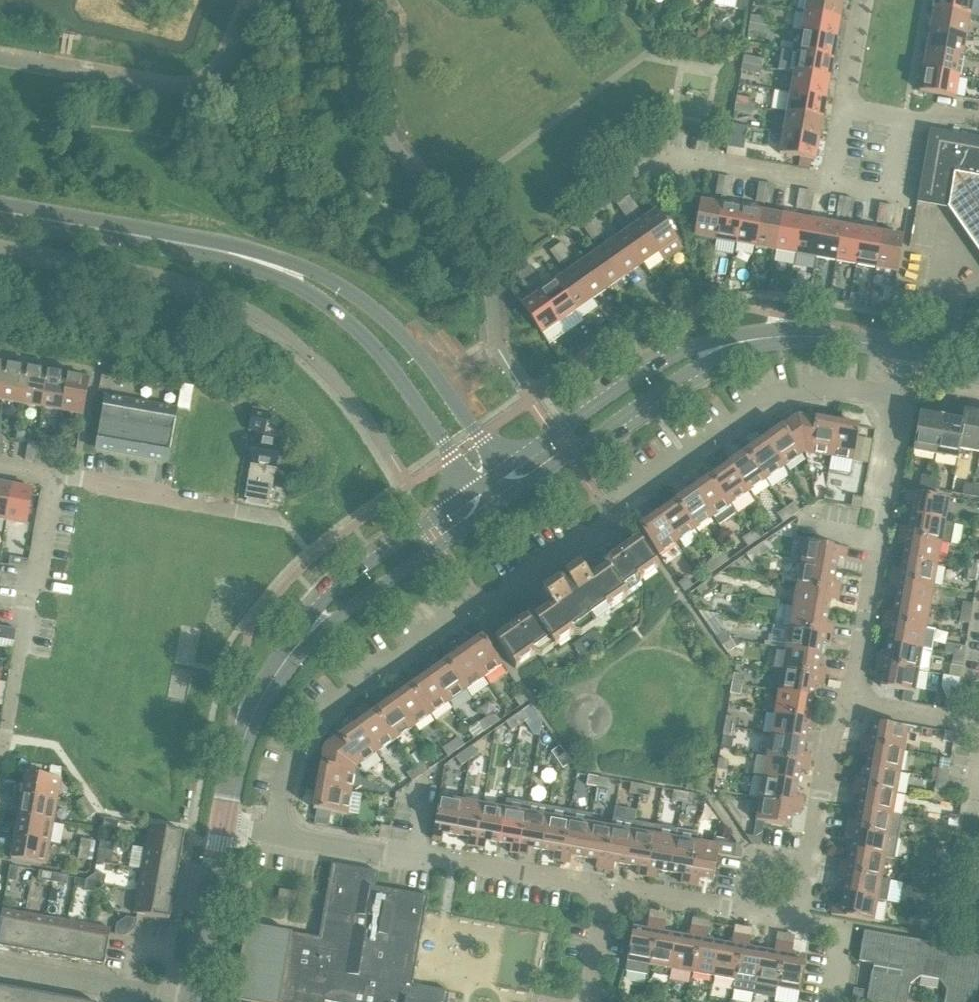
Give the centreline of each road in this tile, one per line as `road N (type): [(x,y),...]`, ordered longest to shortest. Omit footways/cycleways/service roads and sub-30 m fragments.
road 1 (residential): [(908,404),(843,392),(790,396),(626,497),(600,526),(327,714),(300,758),(284,831)]
road 2 (tertiary): [(499,473),(418,352),(335,279),(241,248),(80,230)]
road 3 (tertiary): [(80,230),(274,277),(326,304),(374,346),(481,484)]
road 4 (tertiary): [(916,351),(800,327),(709,341),(642,374),(499,473)]
road 5 (tertiary): [(507,499),(725,353),(798,341),(916,351)]
road 6 (residential): [(844,106),(828,182),(675,155),(527,259)]
road 7 (tertiary): [(250,717),(317,637),(505,501)]
road 8 (tertiary): [(481,484),(355,571),(312,613),(276,662),(250,717)]
road 9 (residential): [(0,737),(54,477)]
road 10 (residential): [(275,516),(54,477)]
road 11 (residential): [(189,1001),(0,969)]
road 12 (tertiary): [(221,820),(189,1001)]
road 13 (residential): [(603,908),(588,884),(448,859)]
road 14 (residential): [(851,706),(884,541)]
road 15 (residential): [(448,859),(284,831)]
road 16 (residential): [(818,858),(839,721),(851,706)]
road 17 (residential): [(736,909),(626,890),(603,908)]
road 18 (residential): [(884,541),(908,404)]
road 19 (residential): [(736,909),(746,847),(818,858)]
road 20 (residential): [(978,125),(844,106)]
road 21 (residential): [(851,706),(961,727),(978,718)]
road 22 (residential): [(841,1001),(853,928),(807,921)]

